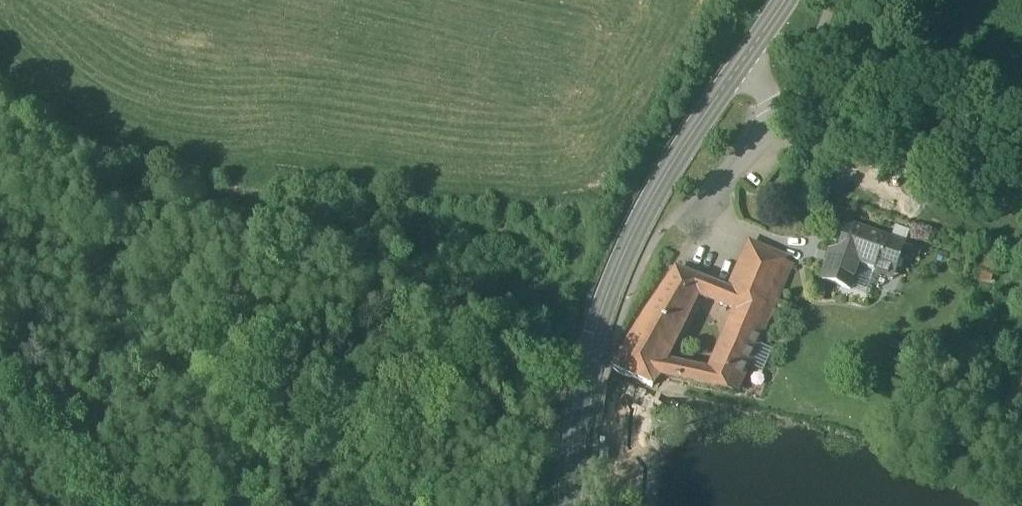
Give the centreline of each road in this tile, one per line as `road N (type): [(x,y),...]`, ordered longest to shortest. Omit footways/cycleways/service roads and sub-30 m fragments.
road 1 (secondary): [(572,505),(577,413),(617,271),(674,162),(784,0)]

